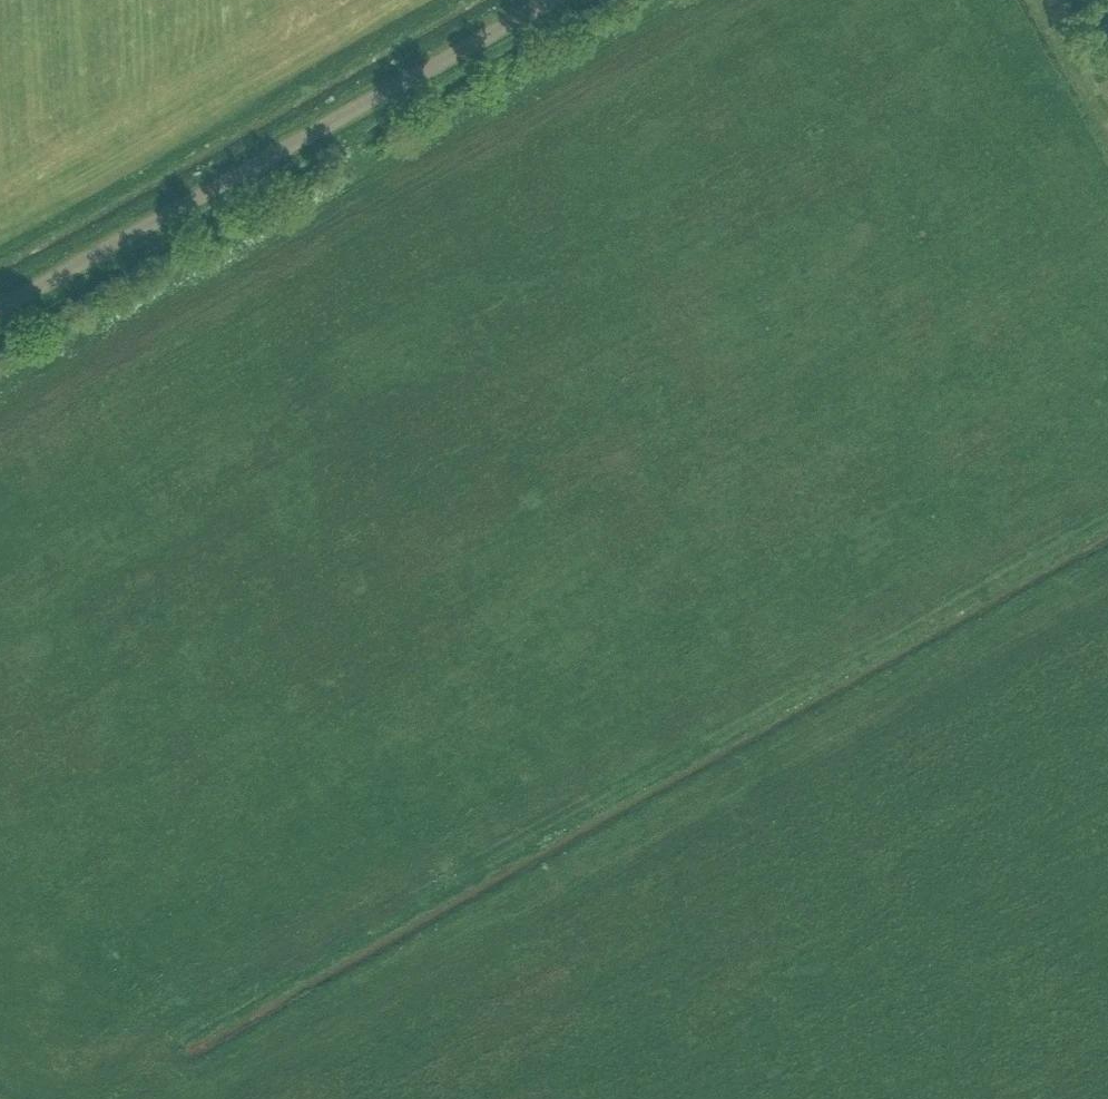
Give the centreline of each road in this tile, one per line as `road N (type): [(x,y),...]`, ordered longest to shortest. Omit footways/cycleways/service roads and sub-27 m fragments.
road 1 (unclassified): [(0,306),(548,0)]

